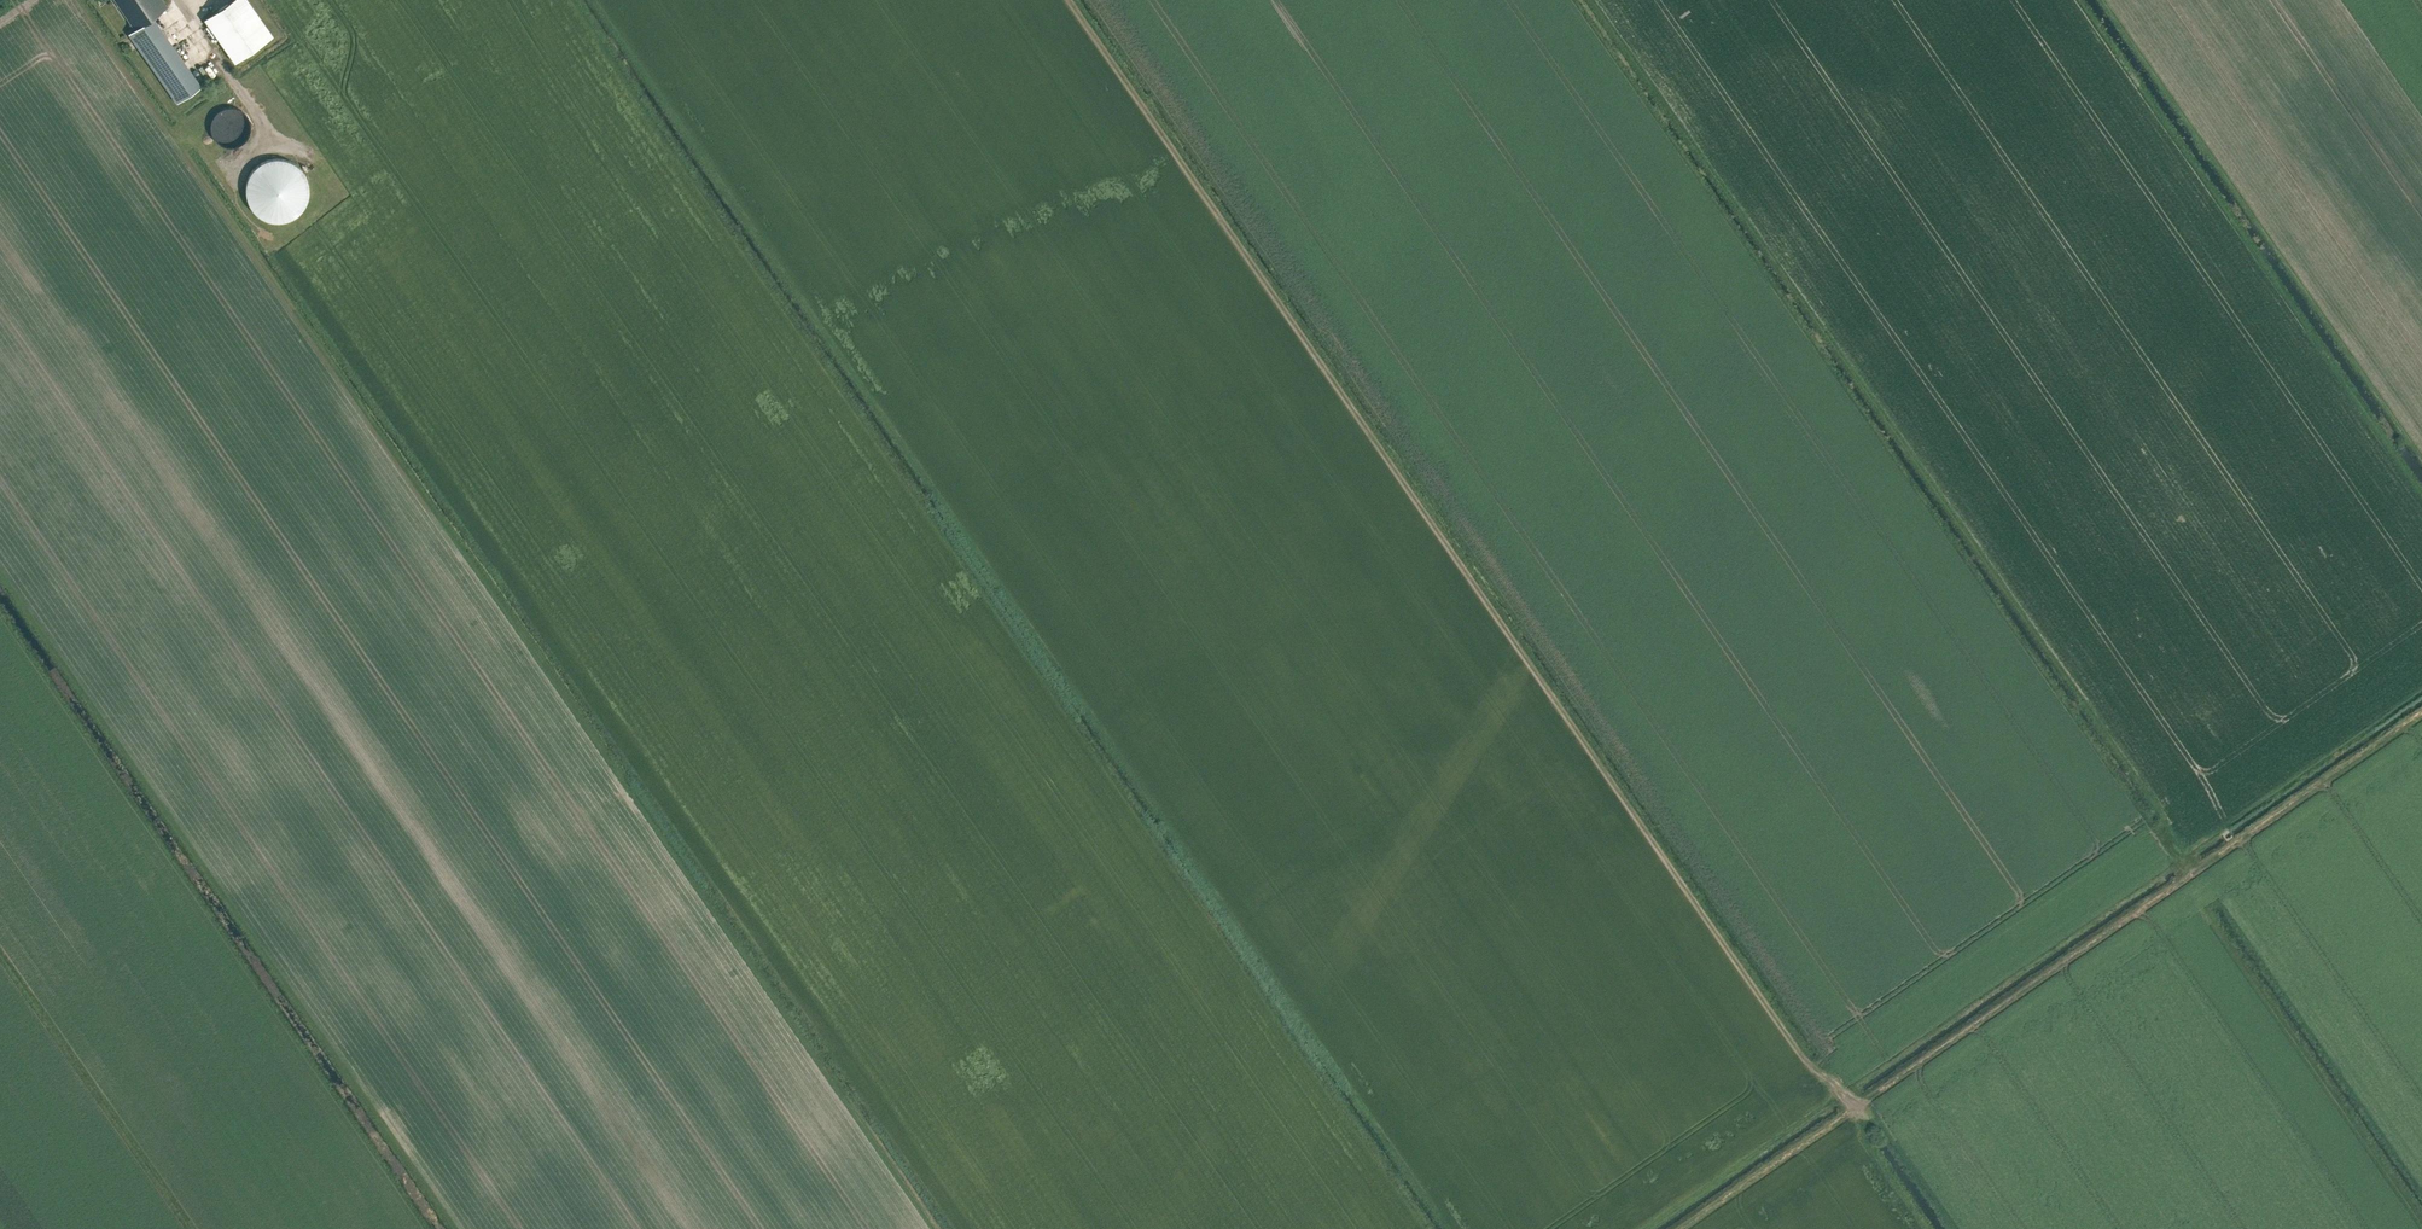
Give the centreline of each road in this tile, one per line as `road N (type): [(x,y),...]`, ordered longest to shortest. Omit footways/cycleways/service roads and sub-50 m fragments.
road 1 (track): [(1851,1116),(1060,0)]
road 2 (track): [(920,1228),(174,156),(175,126),(188,111)]
road 3 (track): [(1687,1228),(2421,719)]

